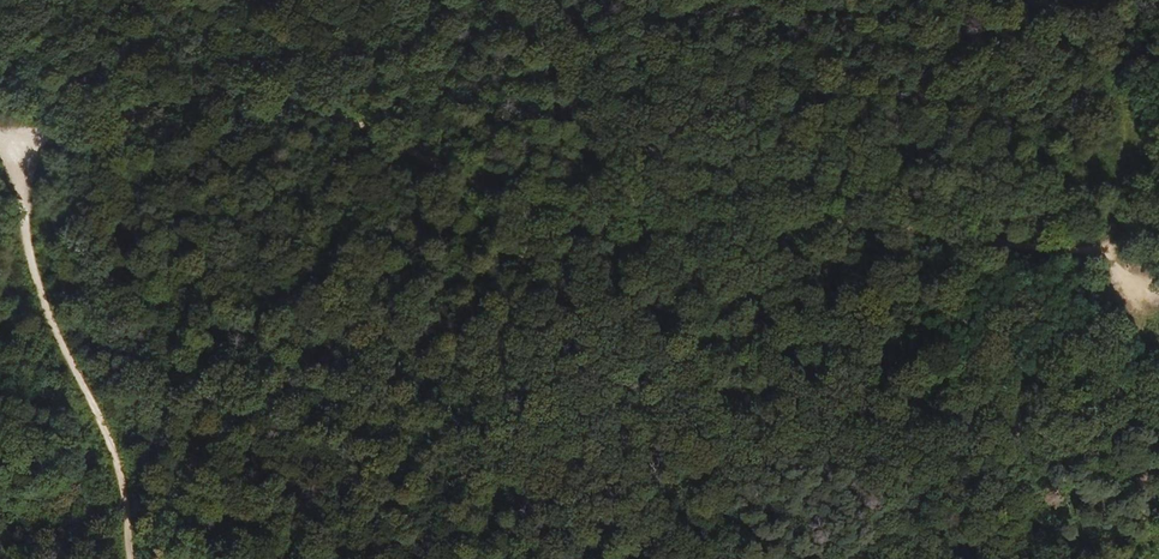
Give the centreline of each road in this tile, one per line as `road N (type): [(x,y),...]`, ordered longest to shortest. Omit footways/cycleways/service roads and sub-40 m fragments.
road 1 (track): [(1158,268),(927,238),(638,224),(498,183),(294,94),(207,96),(15,143)]
road 2 (track): [(132,558),(118,455),(45,310),(15,143)]
road 3 (track): [(1121,263),(1117,230),(1130,144),(1119,0)]

